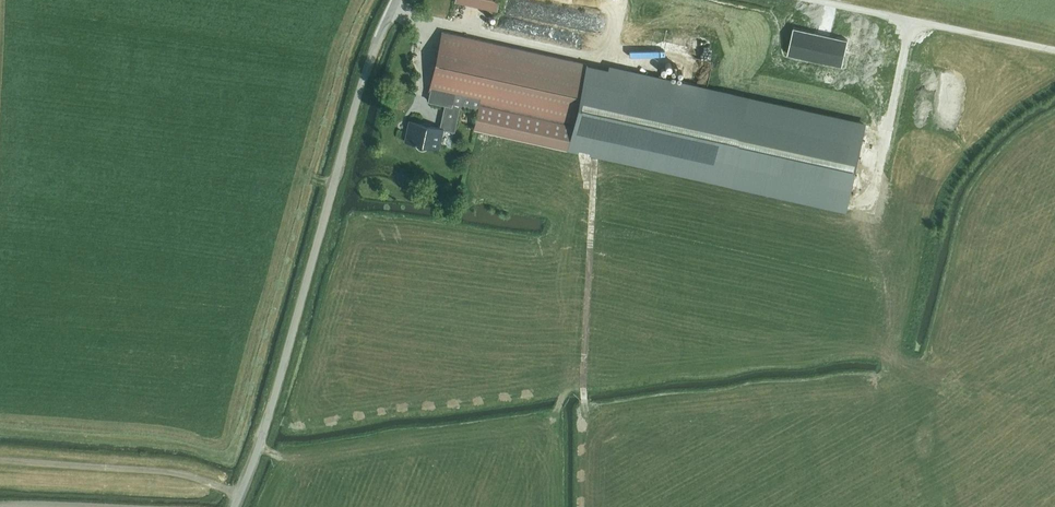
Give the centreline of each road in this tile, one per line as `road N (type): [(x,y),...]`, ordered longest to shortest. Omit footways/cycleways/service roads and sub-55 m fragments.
road 1 (unclassified): [(234,506),(269,415),(368,65),(396,0)]
road 2 (track): [(585,402),(594,190),(584,151),(604,61)]
road 3 (track): [(239,493),(178,472),(0,460)]
road 4 (track): [(821,0),(1054,50)]
road 5 (track): [(913,19),(872,203)]

